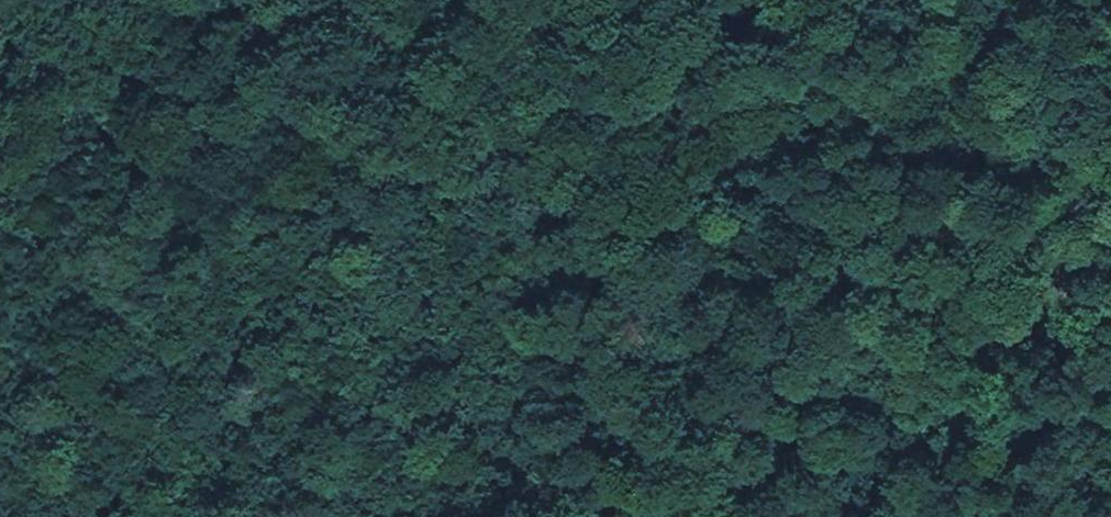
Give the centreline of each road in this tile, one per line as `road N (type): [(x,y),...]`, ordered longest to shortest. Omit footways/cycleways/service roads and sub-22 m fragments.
road 1 (track): [(1110,115),(982,516)]

